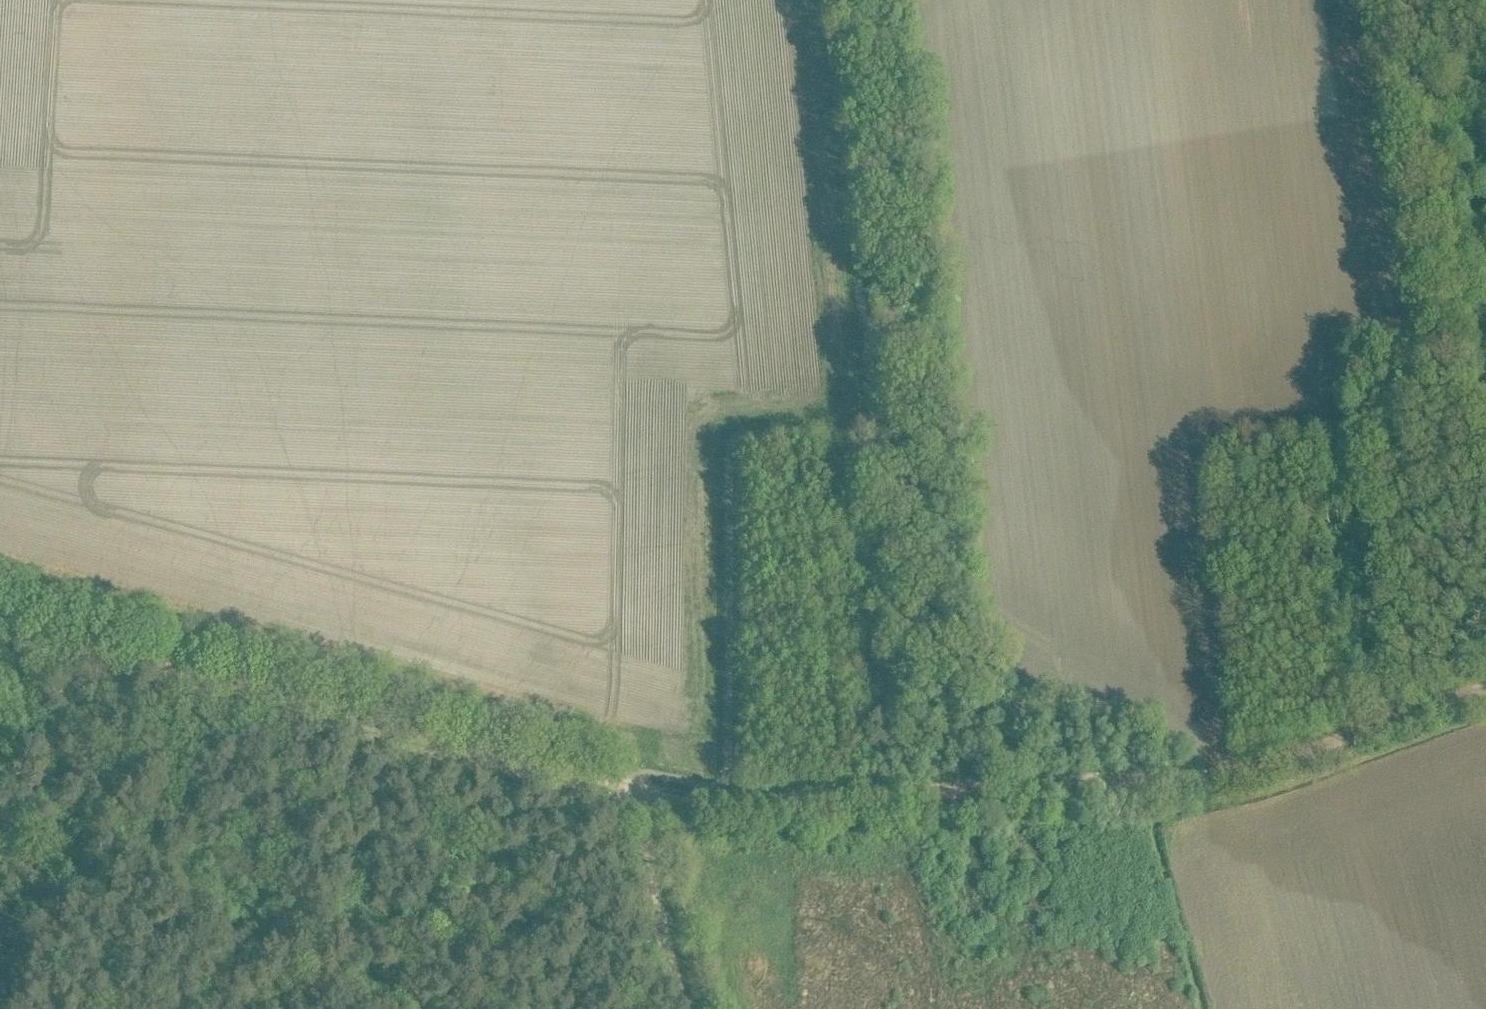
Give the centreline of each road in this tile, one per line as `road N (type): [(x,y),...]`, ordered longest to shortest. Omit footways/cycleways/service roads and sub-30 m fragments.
road 1 (track): [(640,791),(720,804),(1197,777),(1266,765),(1485,691)]
road 2 (track): [(0,621),(627,788)]
road 3 (track): [(640,791),(686,1008)]

